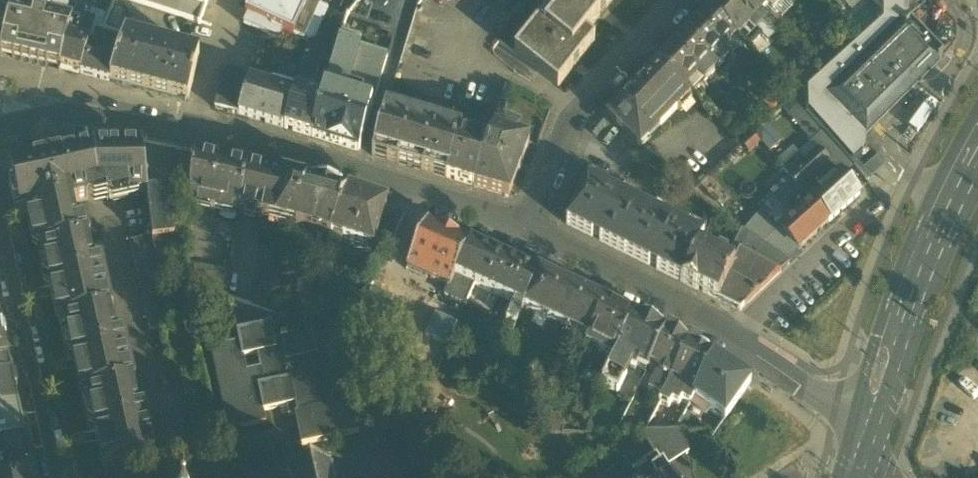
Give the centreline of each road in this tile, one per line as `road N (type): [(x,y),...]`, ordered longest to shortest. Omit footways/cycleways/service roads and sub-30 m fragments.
road 1 (residential): [(0,127),(71,110),(194,133),(420,193),(528,232)]
road 2 (residential): [(528,232),(730,334),(834,405),(867,442)]
road 3 (secondary): [(867,442),(909,309),(977,162)]
road 4 (residential): [(528,232),(578,124),(700,0)]
road 5 (residential): [(0,210),(58,477)]

